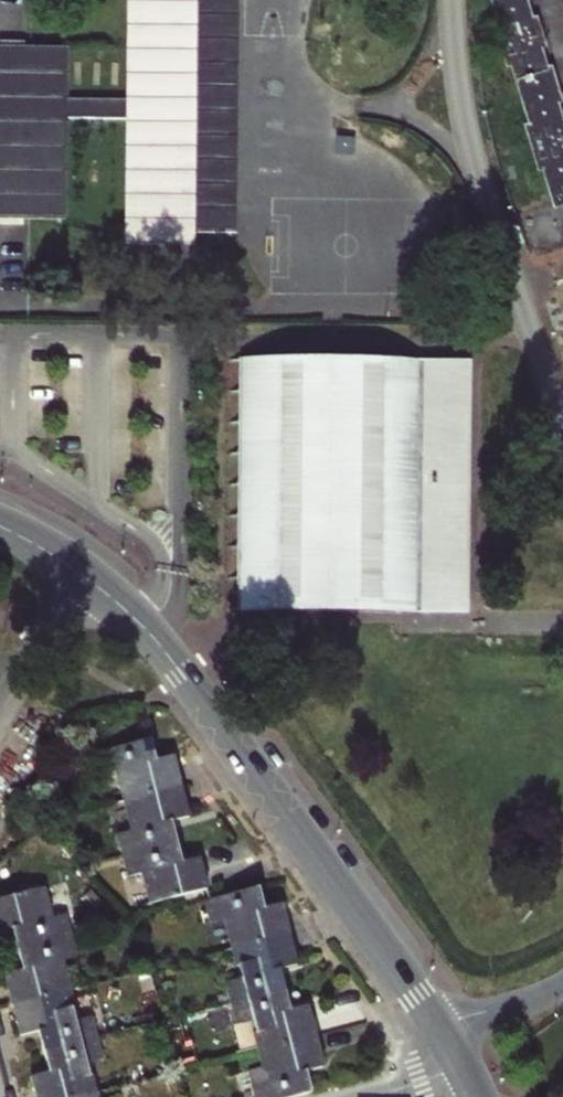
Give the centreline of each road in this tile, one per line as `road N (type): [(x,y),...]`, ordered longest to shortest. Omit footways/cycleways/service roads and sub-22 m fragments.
road 1 (tertiary): [(83,577),(164,651),(440,1027)]
road 2 (residential): [(562,426),(465,117),(452,0)]
road 3 (residential): [(0,717),(83,577)]
road 4 (residential): [(440,1027),(562,984)]

